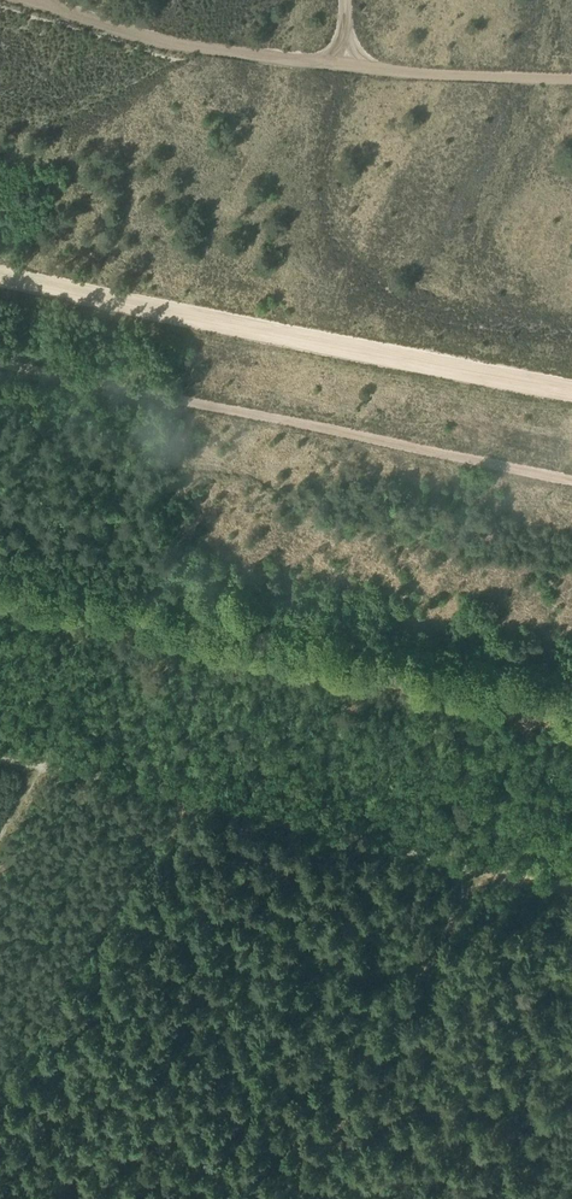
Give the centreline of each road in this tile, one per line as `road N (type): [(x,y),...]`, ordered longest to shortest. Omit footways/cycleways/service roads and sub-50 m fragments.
road 1 (unclassified): [(571,687),(0,568)]
road 2 (track): [(571,391),(0,273)]
road 3 (track): [(450,864),(41,777)]

